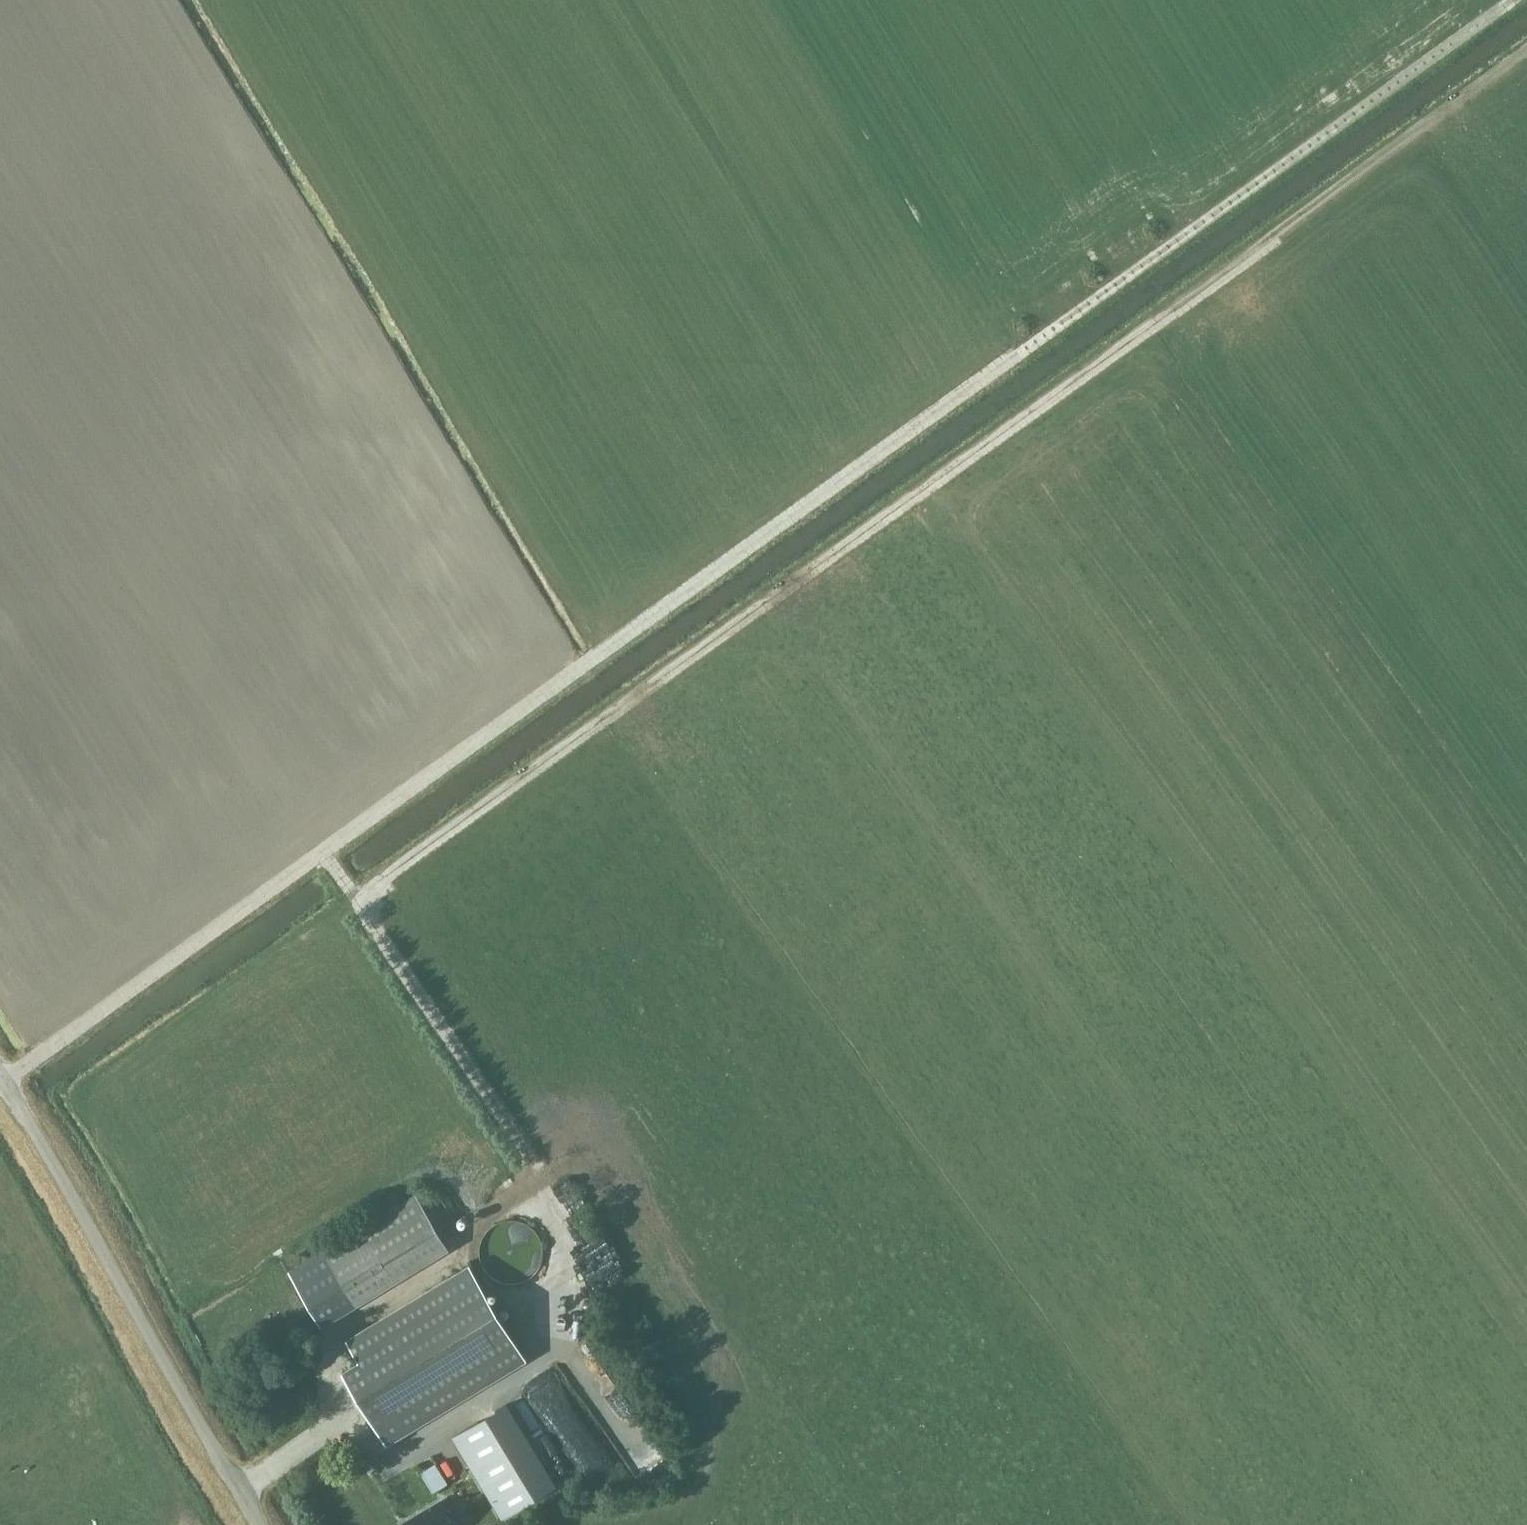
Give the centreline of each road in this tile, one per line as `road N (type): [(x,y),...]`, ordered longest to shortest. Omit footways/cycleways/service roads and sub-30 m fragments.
road 1 (unclassified): [(258,1524),(0,1079)]

